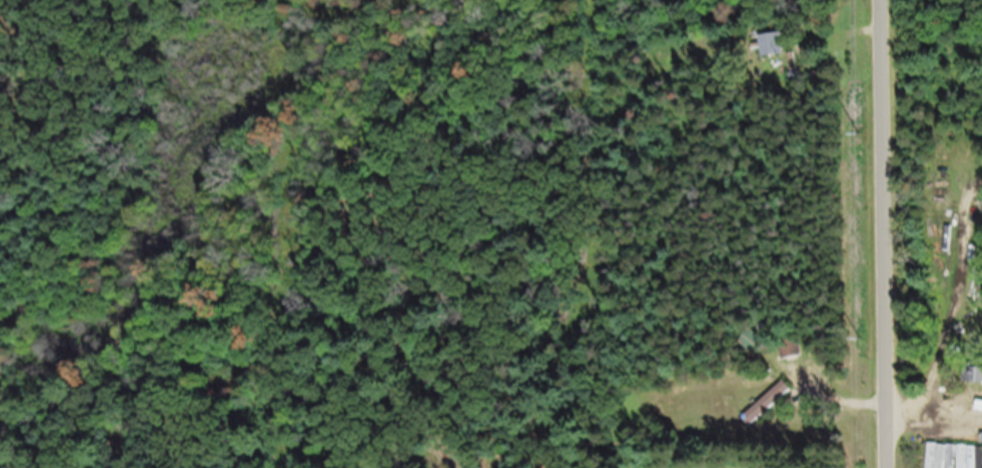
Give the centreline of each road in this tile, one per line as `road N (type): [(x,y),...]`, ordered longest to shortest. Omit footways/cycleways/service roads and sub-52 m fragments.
road 1 (residential): [(883,426),(747,439),(654,432),(563,403),(472,353),(402,267),(381,185),(388,156)]
road 2 (residential): [(391,222),(381,280),(340,330),(288,348),(77,355),(18,319),(5,256)]
road 3 (residential): [(883,467),(881,0)]
road 4 (residential): [(551,396),(288,362),(236,348)]

